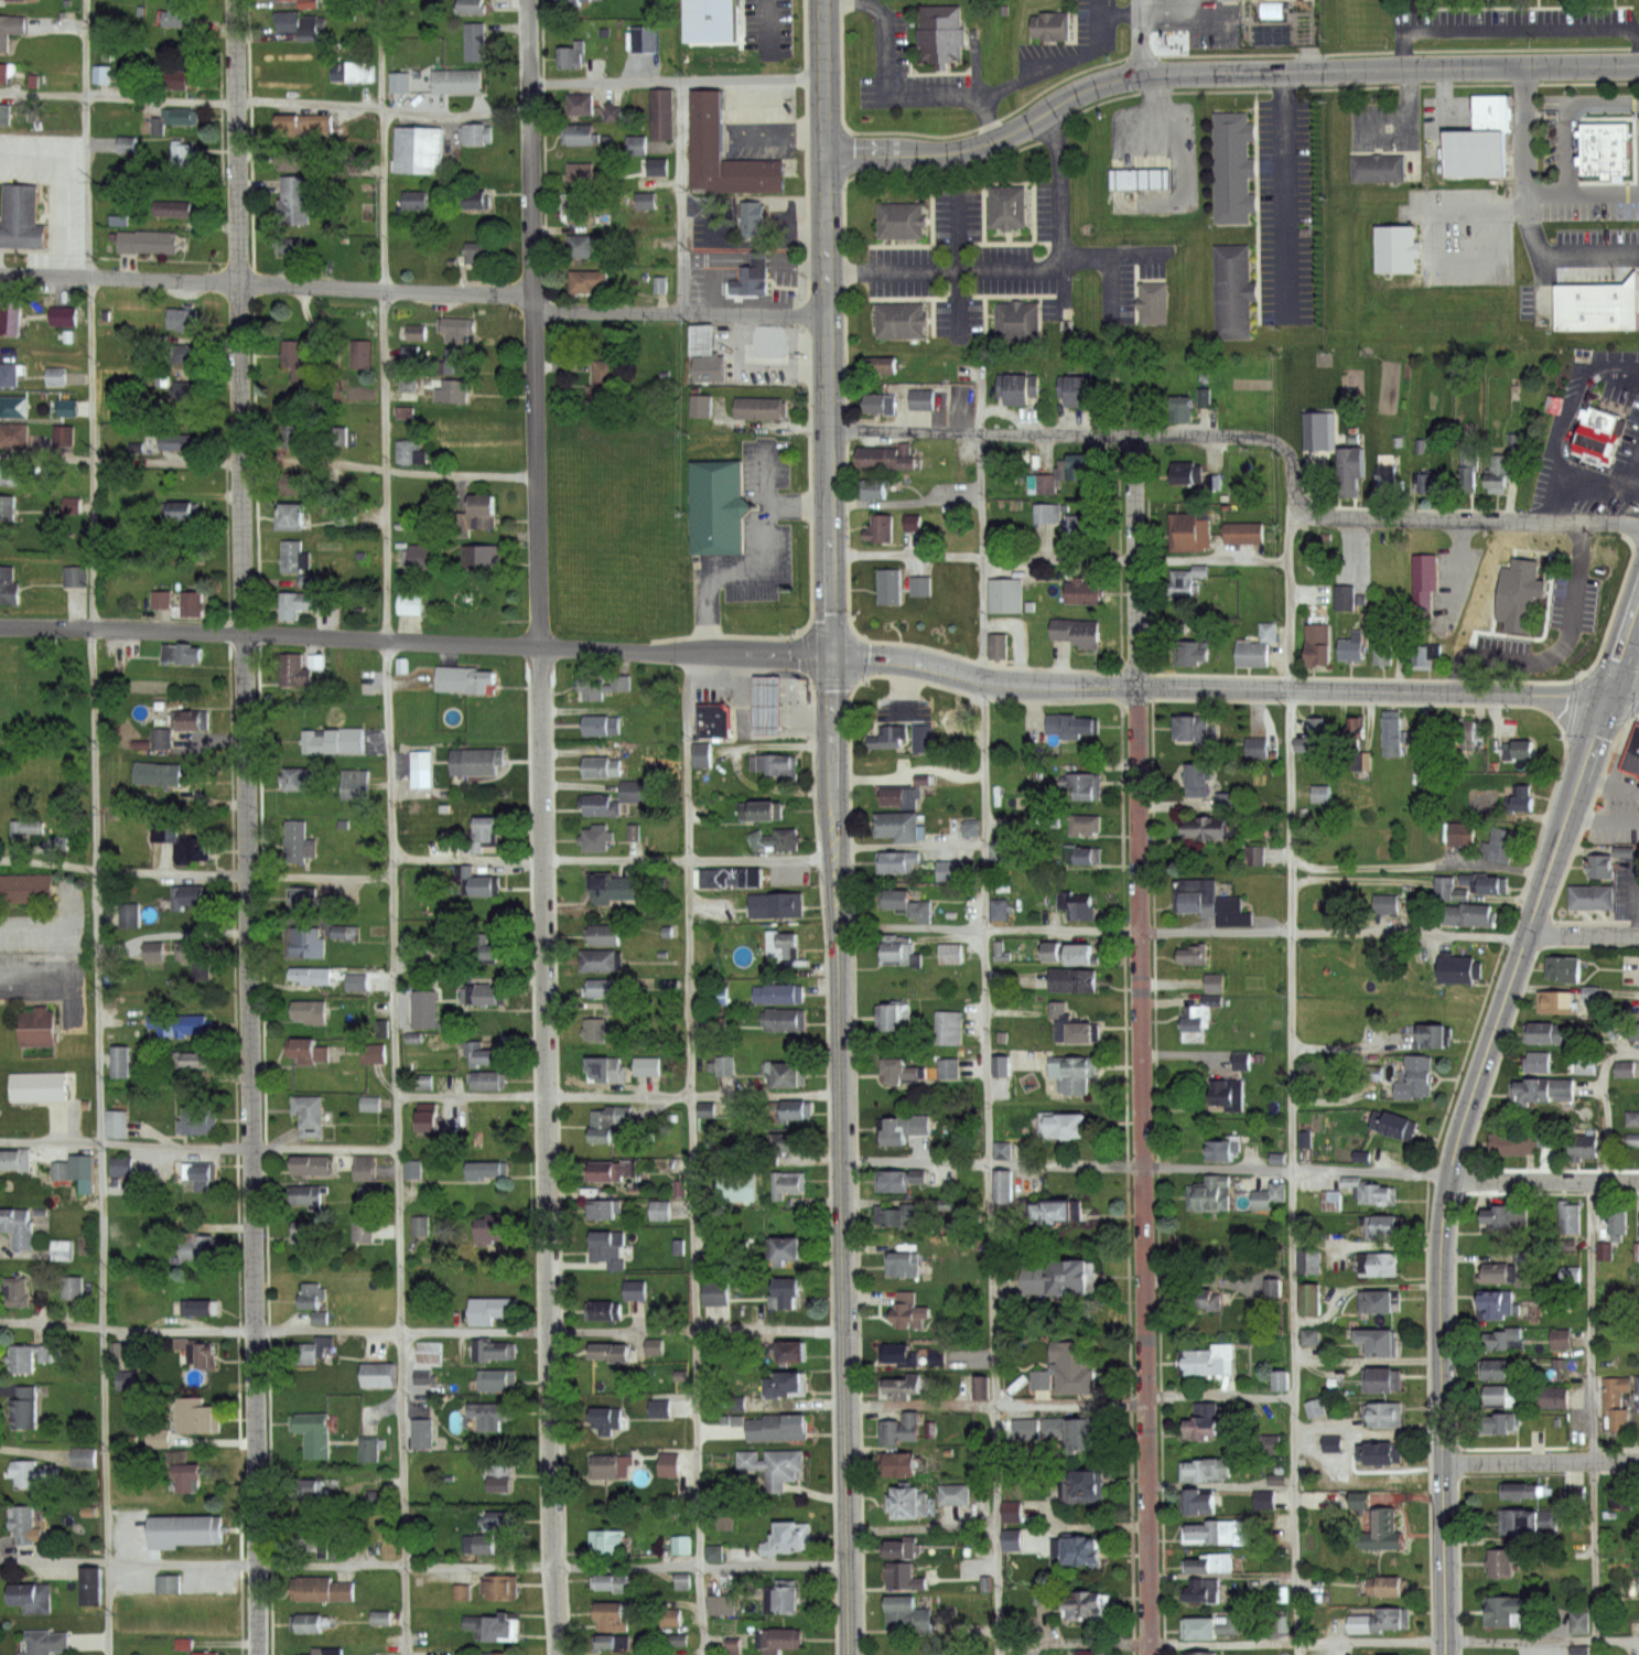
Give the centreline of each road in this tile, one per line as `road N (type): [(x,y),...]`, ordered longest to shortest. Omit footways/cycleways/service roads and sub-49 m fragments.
road 1 (residential): [(558,1654),(529,0)]
road 2 (secondary): [(848,1654),(823,0)]
road 3 (residential): [(257,1654),(234,0)]
road 4 (residential): [(0,627),(872,657),(1035,687),(1599,697)]
road 5 (residential): [(1150,1654),(1137,437)]
road 6 (primary): [(1446,1654),(1442,1264),(1451,1173),(1568,806)]
road 7 (residential): [(1638,67),(1141,74),(1074,96),(1006,137),(949,153),(826,154)]
road 8 (residential): [(533,295),(0,277)]
road 9 (residential): [(1284,448),(1248,438),(830,429)]
road 10 (residential): [(1638,526),(1297,511)]
road 11 (residential): [(827,319),(533,312)]
road 12 (residential): [(1444,1463),(1638,1460)]
road 13 (residential): [(1638,1182),(1449,1181)]

